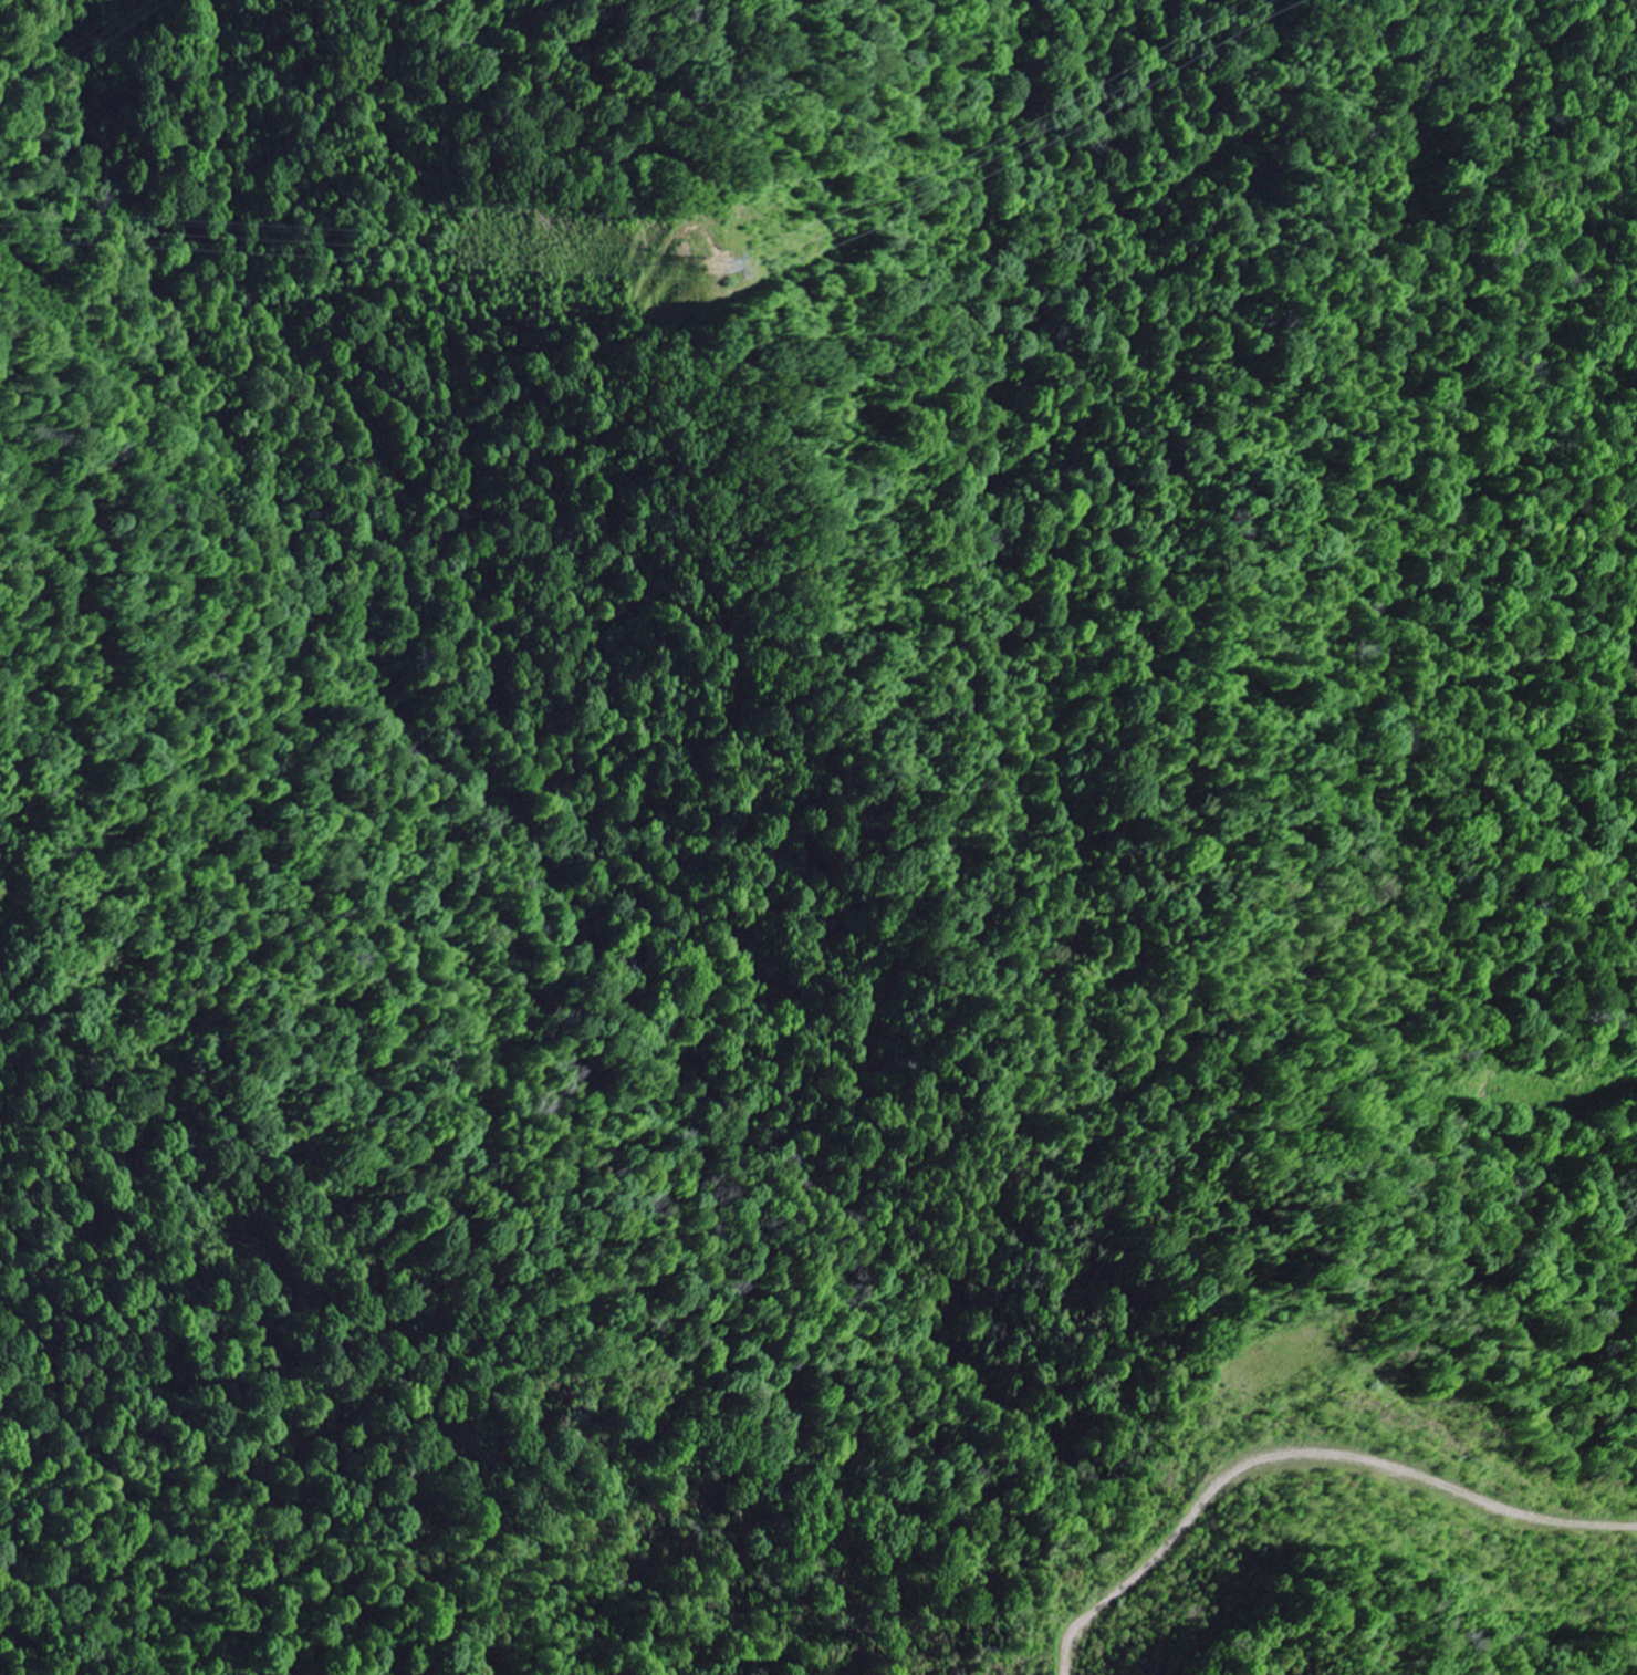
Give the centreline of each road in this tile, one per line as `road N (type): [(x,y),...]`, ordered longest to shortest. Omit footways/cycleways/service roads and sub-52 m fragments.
road 1 (residential): [(1636,1464),(1346,1471),(1193,1613),(1193,1674)]

